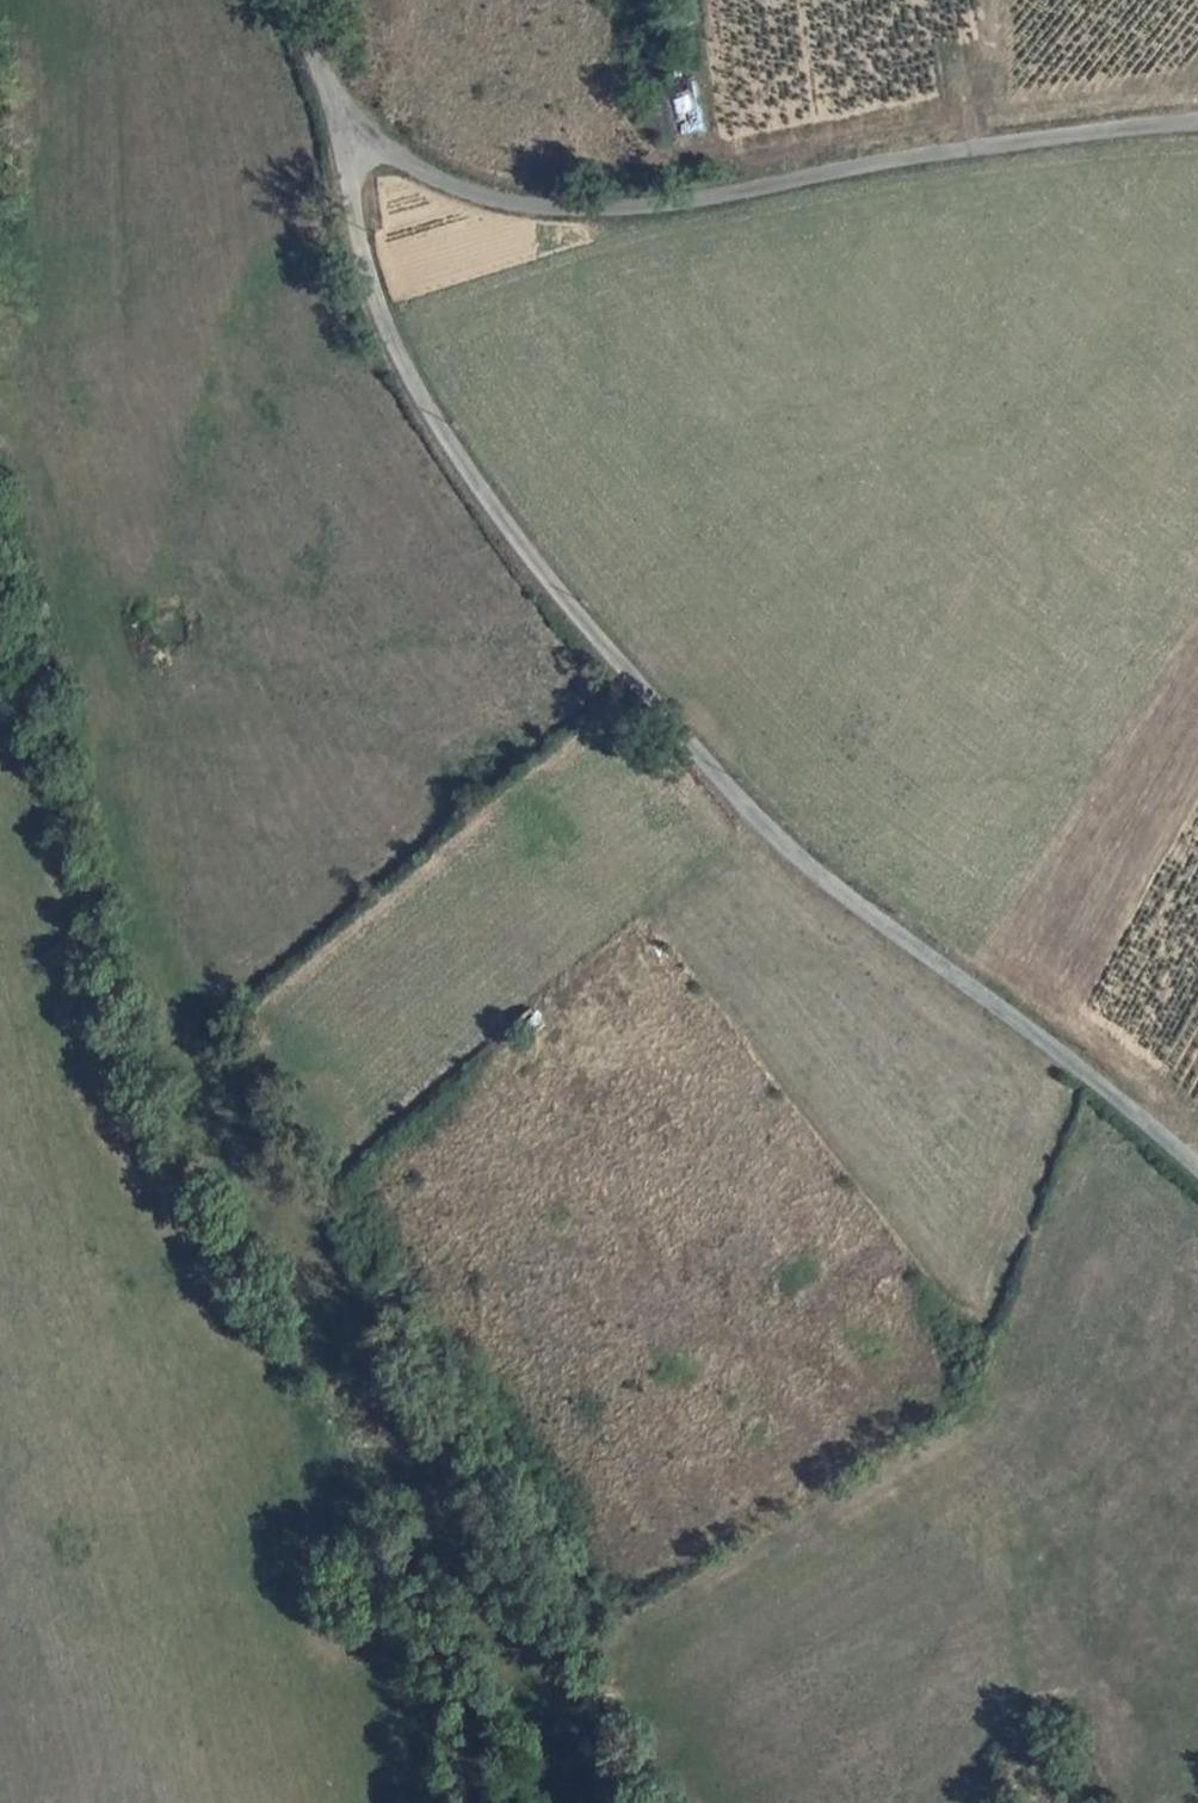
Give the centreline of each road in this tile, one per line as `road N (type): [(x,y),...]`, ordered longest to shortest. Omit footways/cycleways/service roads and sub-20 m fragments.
road 1 (unclassified): [(1197,1167),(798,854),(651,702),(462,469),(390,338),(359,234),(346,125)]
road 2 (unclassified): [(346,125),(420,171),(489,199),(625,209),(913,154),(1197,121)]
road 3 (unclassified): [(295,0),(346,125)]

